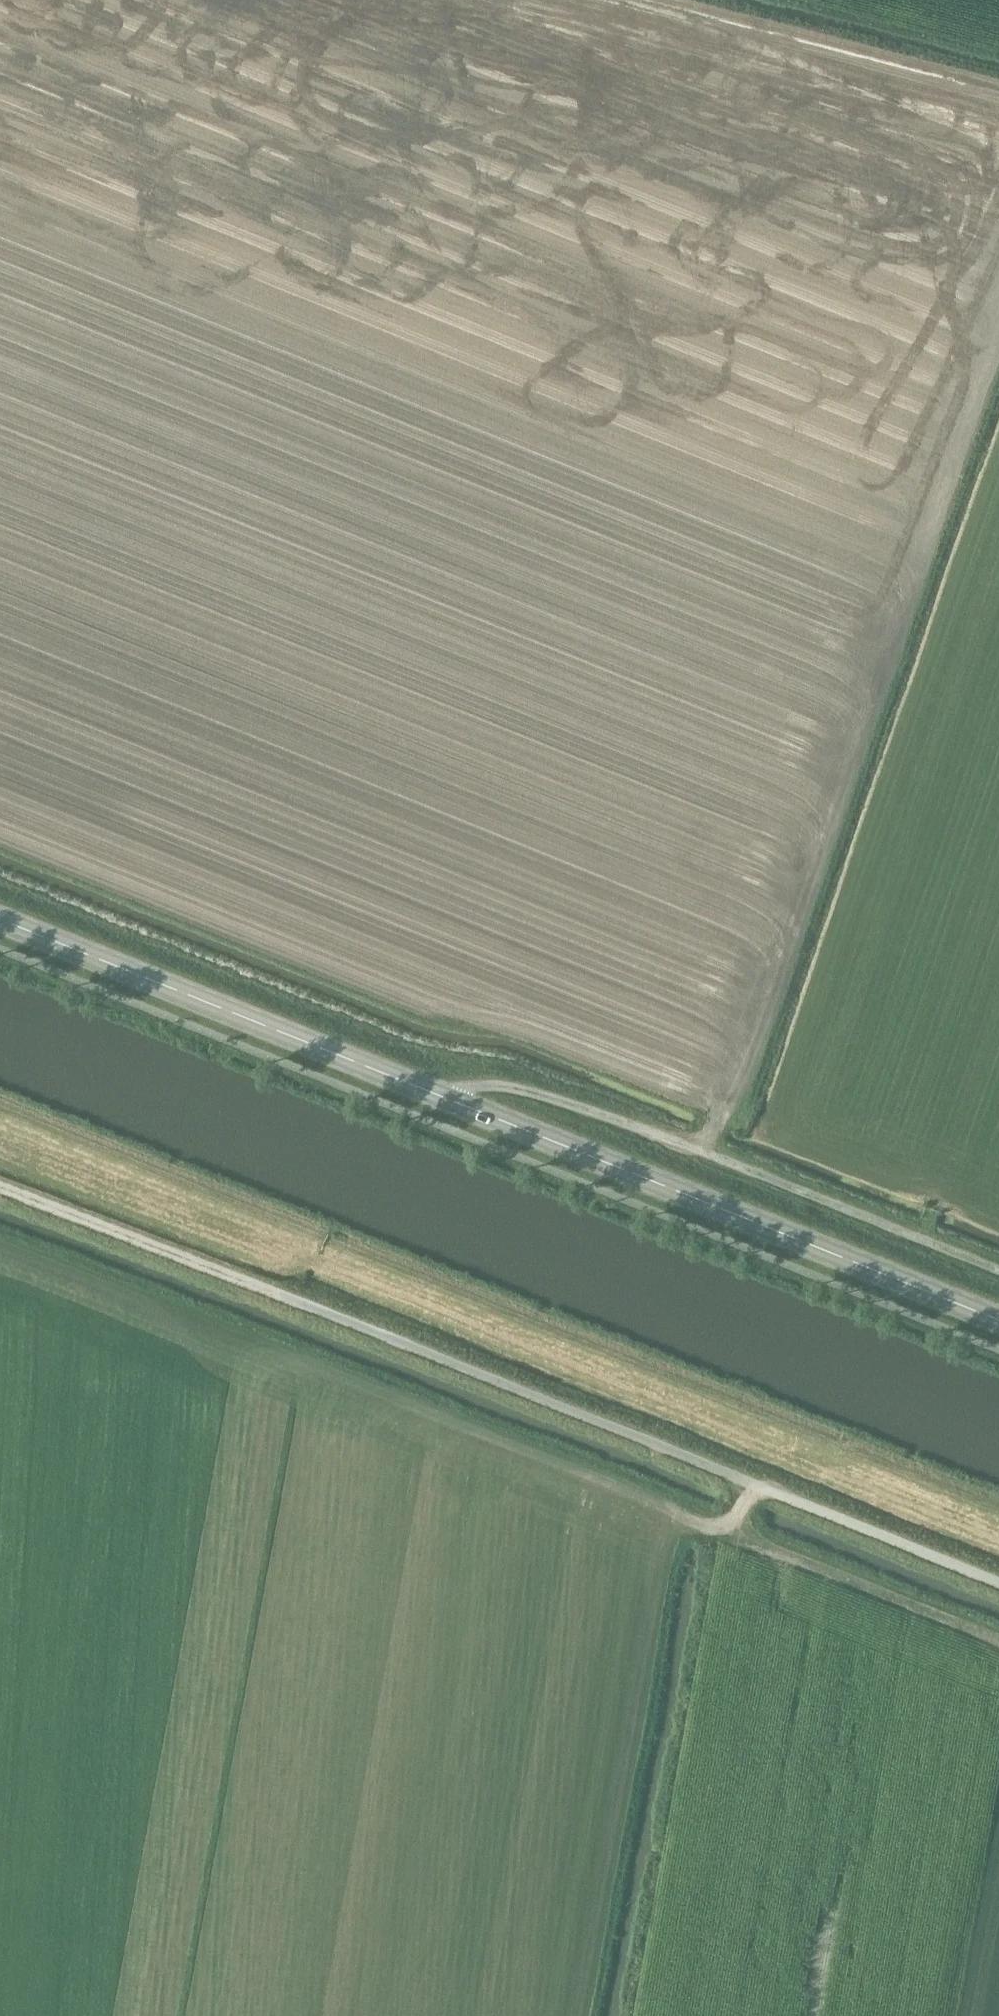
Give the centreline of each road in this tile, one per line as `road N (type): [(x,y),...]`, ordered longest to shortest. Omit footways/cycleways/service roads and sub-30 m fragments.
road 1 (primary): [(998,1319),(0,918)]
road 2 (unclassified): [(998,1585),(278,1292)]
road 3 (track): [(998,1272),(661,1136),(505,1087),(470,1086),(454,1101)]
road 4 (track): [(278,1292),(0,1186)]

